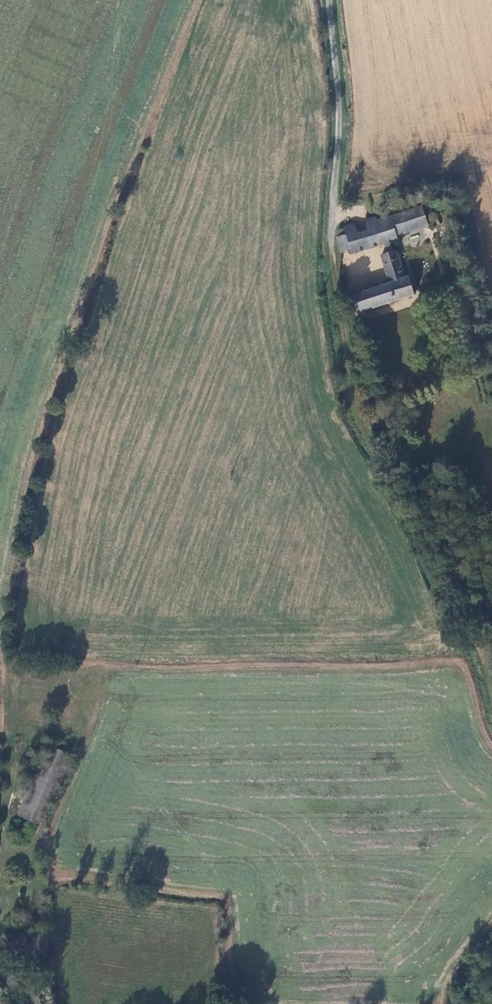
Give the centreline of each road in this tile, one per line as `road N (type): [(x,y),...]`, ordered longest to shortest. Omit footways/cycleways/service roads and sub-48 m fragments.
road 1 (unclassified): [(331,0),(340,105),(337,220)]

